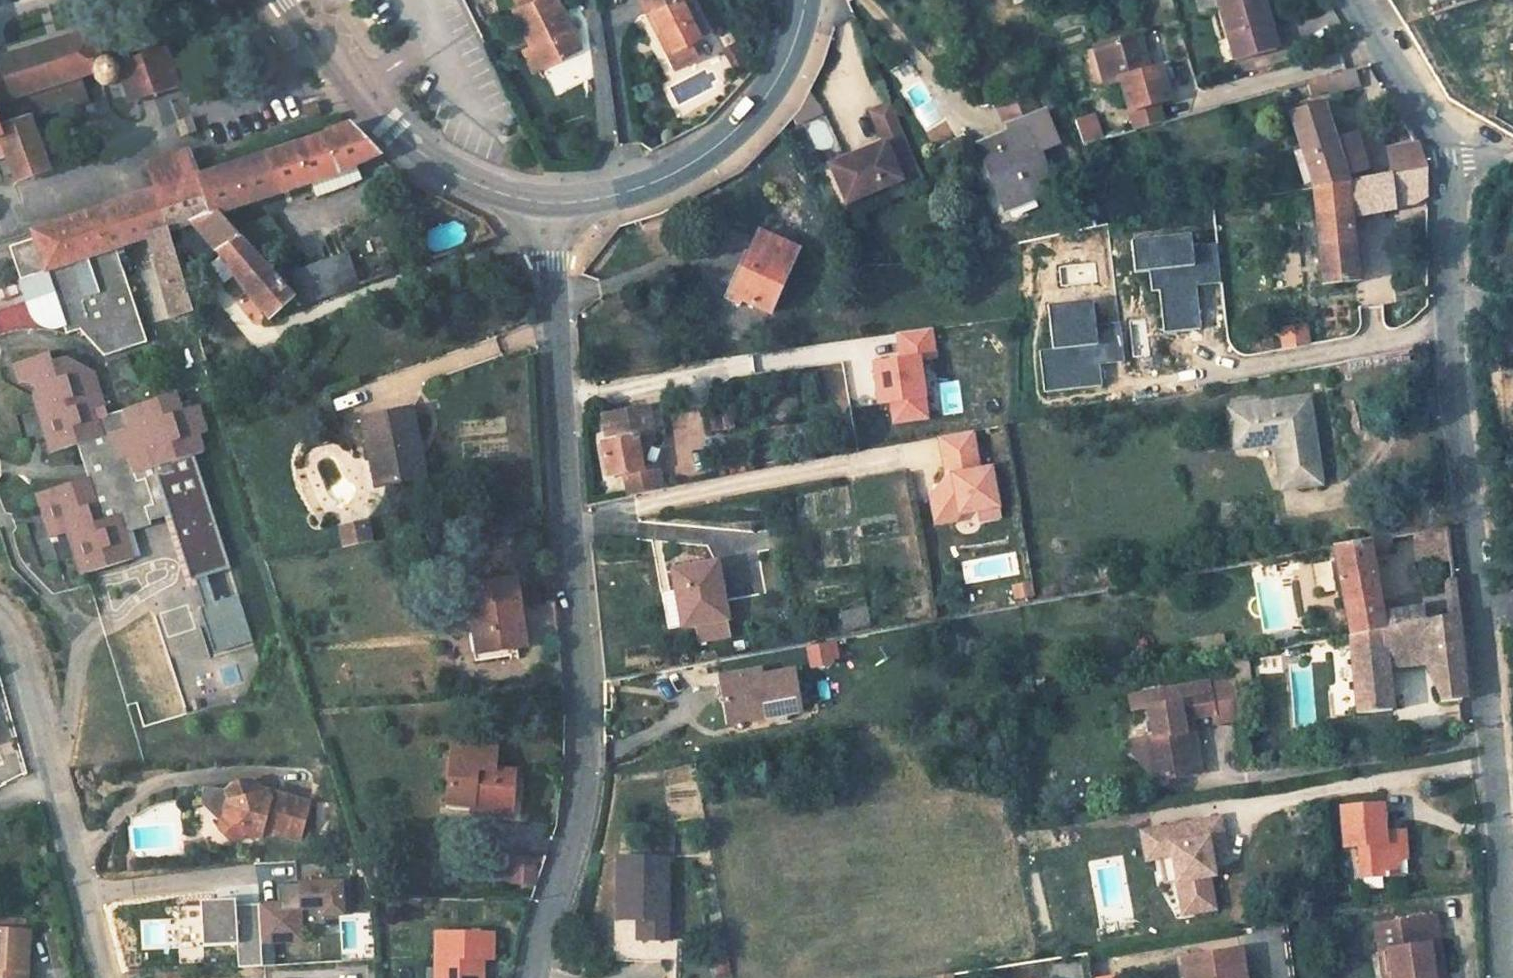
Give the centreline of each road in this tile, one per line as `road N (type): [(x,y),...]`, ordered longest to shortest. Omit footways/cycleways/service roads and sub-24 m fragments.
road 1 (residential): [(1506,977),(1488,677),(1448,381),(1450,145)]
road 2 (residential): [(537,977),(584,793),(587,703),(565,470),(556,204)]
road 3 (residential): [(107,977),(11,635),(0,621)]
road 4 (secondary): [(556,204),(667,177),(731,134),(786,63),(806,0)]
road 5 (secondary): [(298,0),(425,155),(497,193),(556,204)]
road 6 (residential): [(1450,145),(1360,0)]

